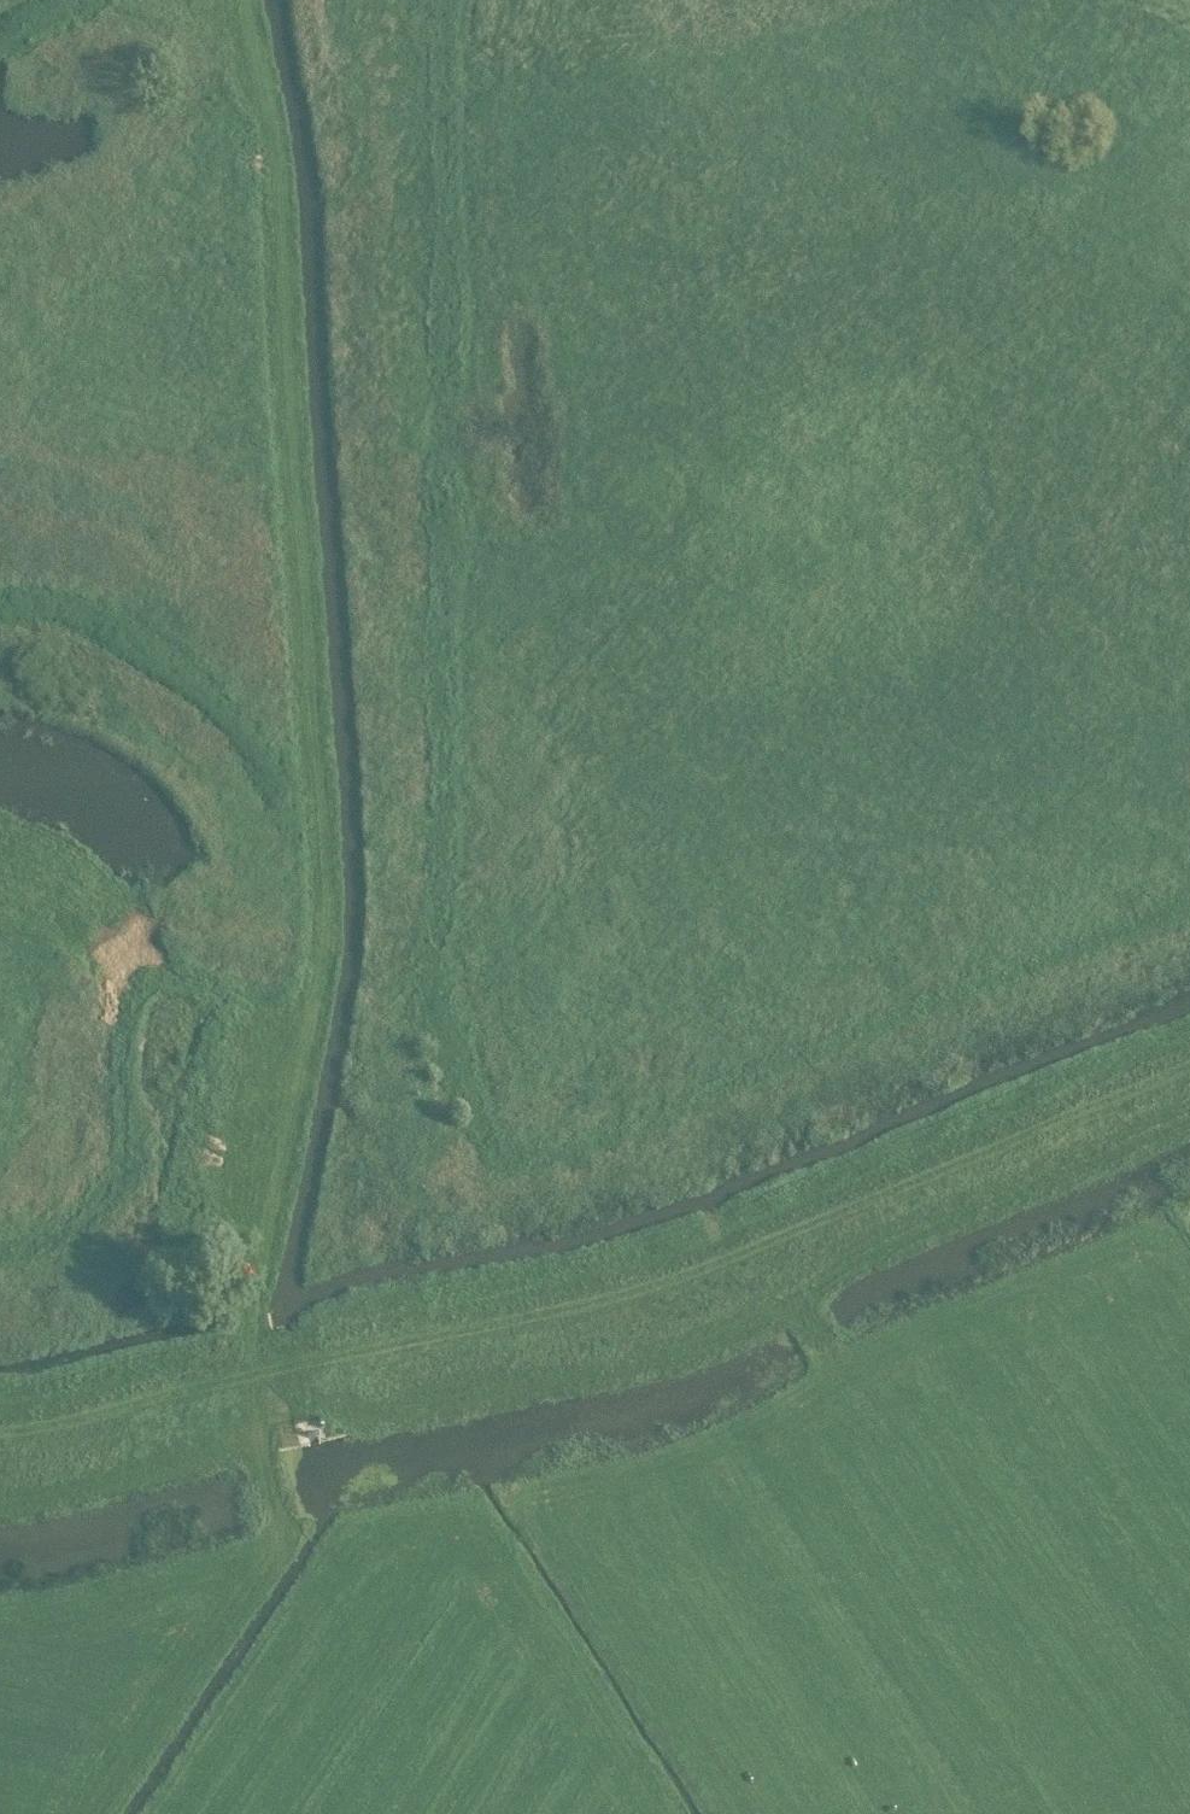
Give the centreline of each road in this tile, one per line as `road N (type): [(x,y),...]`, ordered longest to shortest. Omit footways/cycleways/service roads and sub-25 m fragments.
road 1 (track): [(1189,901),(589,1140),(520,1156),(493,1142),(436,1020),(429,957),(444,779),(443,0)]
road 2 (track): [(84,1813),(185,1660),(285,1530),(256,1431),(246,1255),(310,1003),(319,894),(274,177),(242,0)]
road 3 (track): [(300,1046),(261,1028),(223,994),(168,977),(137,979),(122,994),(117,1015),(123,1150),(116,1177),(90,1211),(53,1232),(0,1245)]
road 4 (track): [(316,820),(188,682),(111,627),(0,601)]
road 5 (track): [(336,1336),(80,1408),(0,1422)]

